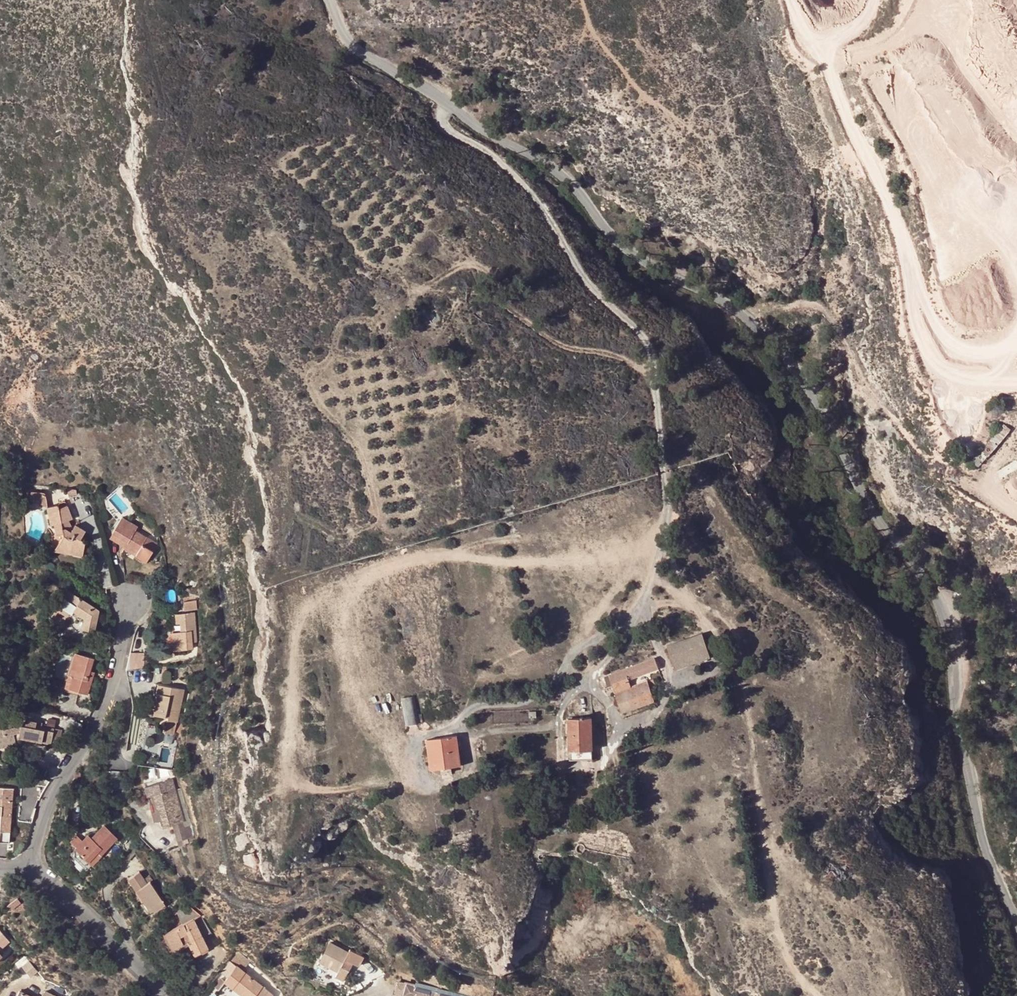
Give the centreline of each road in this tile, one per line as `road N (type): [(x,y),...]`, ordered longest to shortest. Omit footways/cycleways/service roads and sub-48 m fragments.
road 1 (unclassified): [(1016,925),(961,752),(952,653),(936,599),(788,362),(744,313),(637,259),(577,189),(546,165),(378,62),(347,32),(331,0)]
road 2 (residential): [(29,861),(51,797),(114,683)]
road 3 (residential): [(29,861),(169,995)]

